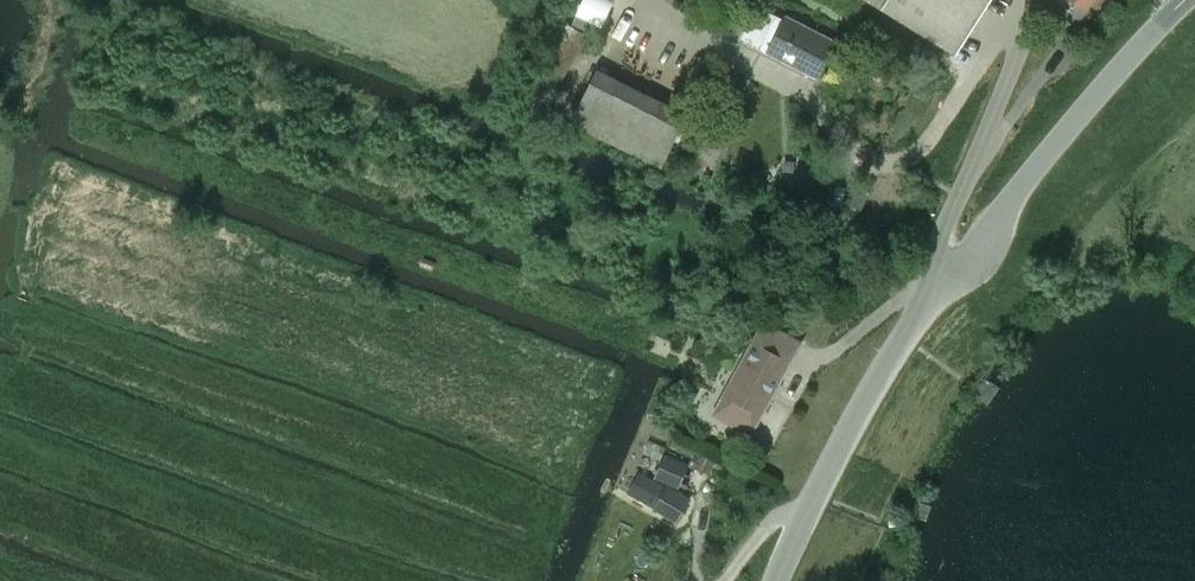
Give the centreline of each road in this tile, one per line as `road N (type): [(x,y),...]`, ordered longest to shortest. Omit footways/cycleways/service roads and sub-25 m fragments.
road 1 (unclassified): [(770,580),(931,293),(1181,0)]

